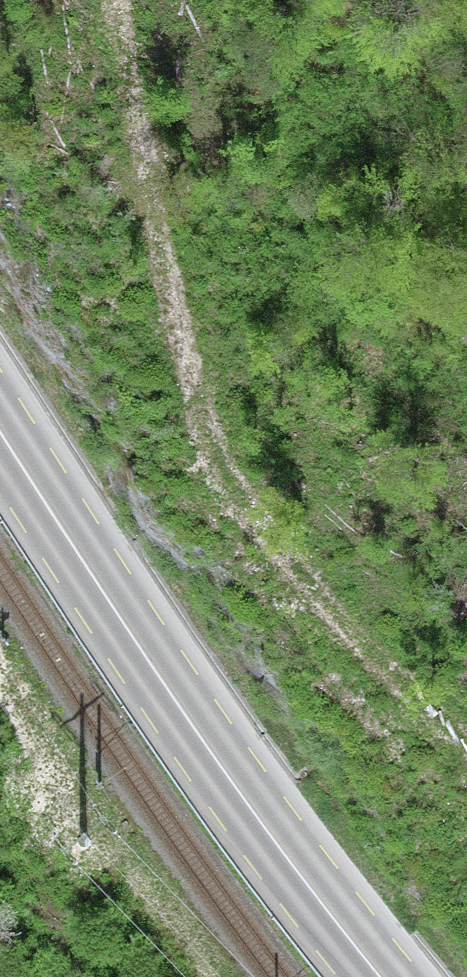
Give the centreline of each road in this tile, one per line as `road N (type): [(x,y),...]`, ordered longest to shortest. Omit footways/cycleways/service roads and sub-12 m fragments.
road 1 (track): [(115,0),(199,424),(262,515),(466,753)]
road 2 (primary): [(0,432),(195,728),(381,976)]

